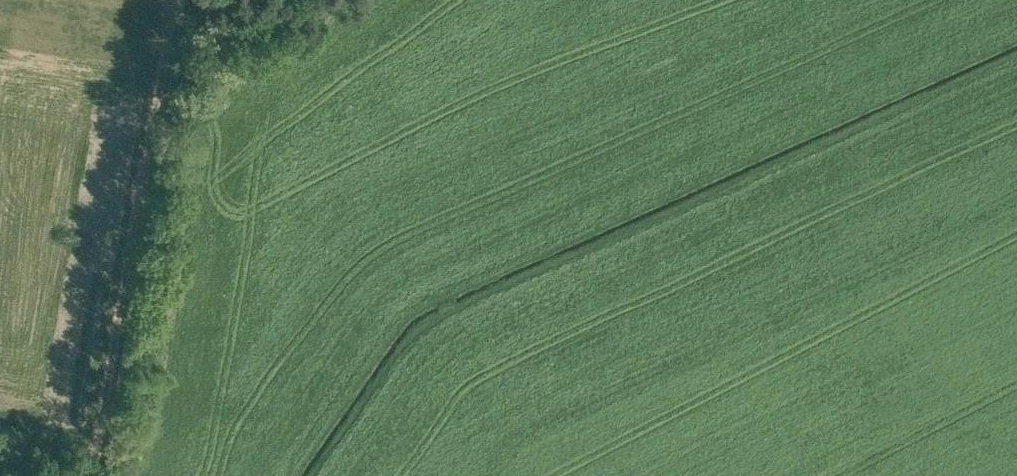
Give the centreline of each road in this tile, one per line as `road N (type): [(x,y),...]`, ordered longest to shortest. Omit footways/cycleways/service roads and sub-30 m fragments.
road 1 (track): [(172,0),(91,475)]

